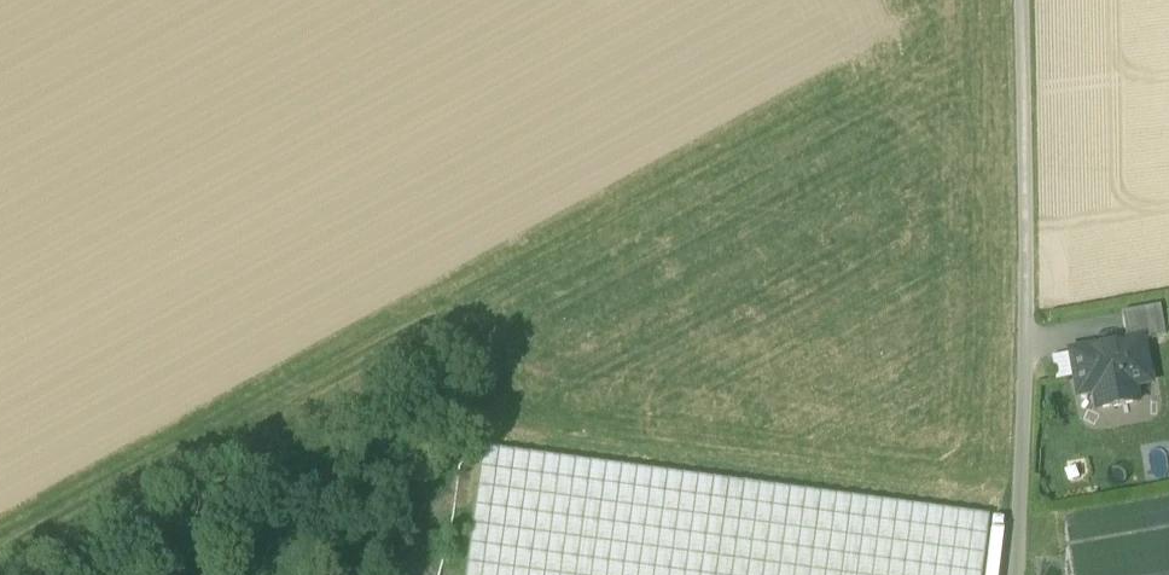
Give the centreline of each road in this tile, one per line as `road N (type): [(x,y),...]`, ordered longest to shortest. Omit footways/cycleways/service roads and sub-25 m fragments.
road 1 (residential): [(1015,574),(1029,321),(1024,0)]

